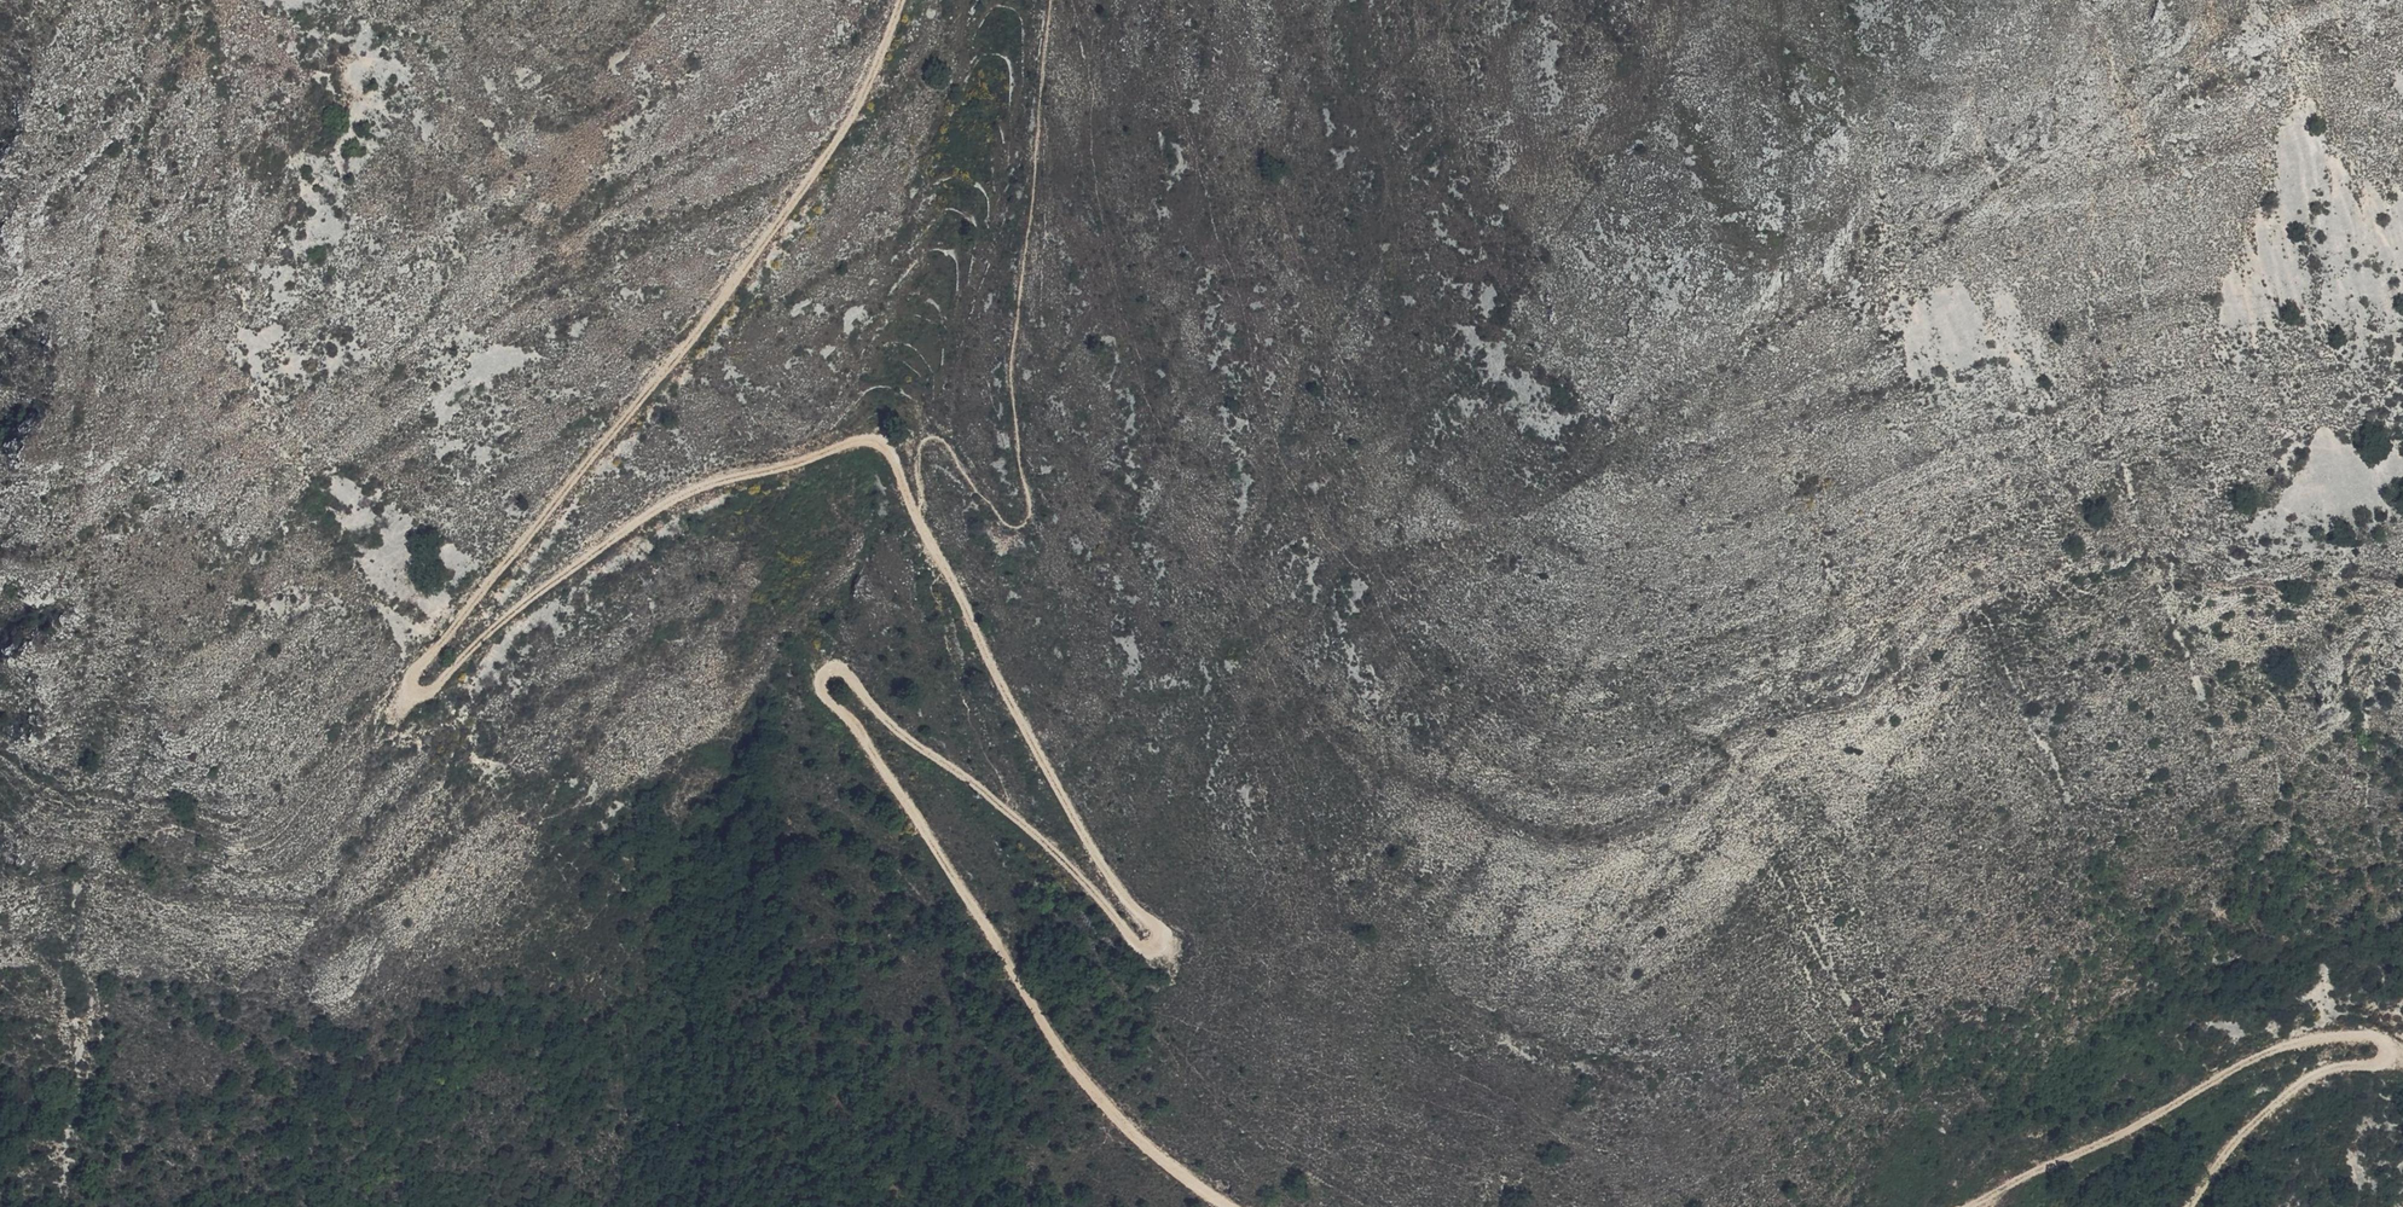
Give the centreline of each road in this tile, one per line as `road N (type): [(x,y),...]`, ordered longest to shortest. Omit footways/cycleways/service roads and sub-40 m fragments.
road 1 (track): [(896,0),(859,93),(738,268),(409,699),(691,491),(856,441),(885,445),(1085,842),(1129,903),(1163,932),(1161,946),(1151,952),(1134,942),(1025,828),(896,731),(843,671),(823,675),(823,691),(864,739),(1044,1022),(1121,1119),(1231,1206)]
road 2 (track): [(1971,1206),(2297,1042),(2370,1035),(2388,1053)]
road 3 (track): [(2388,1053),(2375,1066),(2320,1073),(2301,1084),(2218,1161),(2188,1206)]

